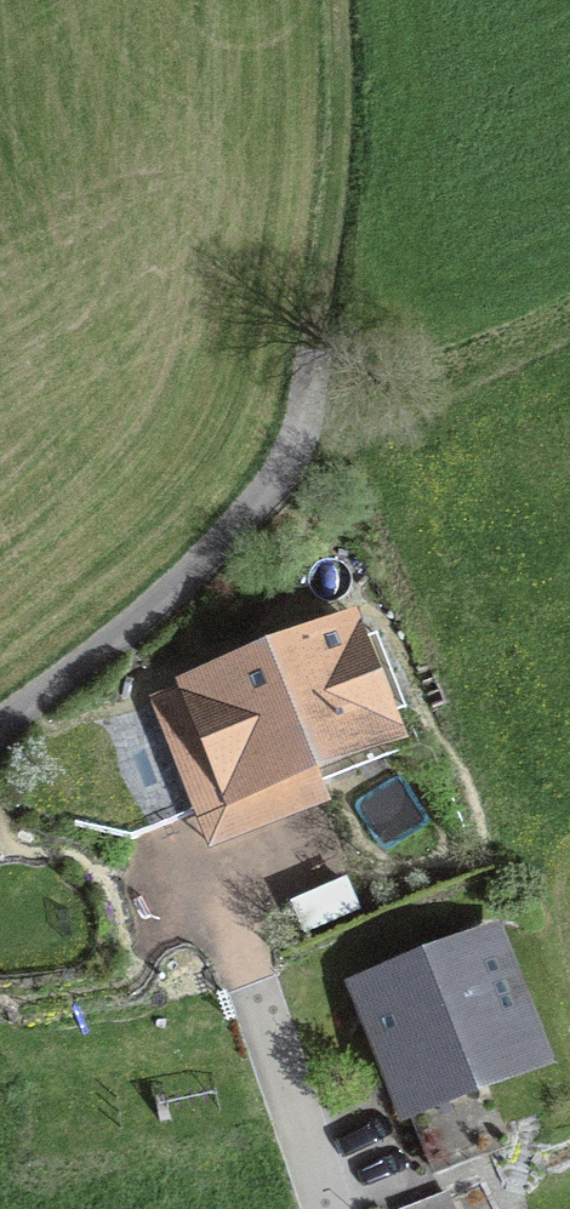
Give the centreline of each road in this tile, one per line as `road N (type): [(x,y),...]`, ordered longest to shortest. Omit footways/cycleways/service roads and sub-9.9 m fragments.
road 1 (track): [(272,478),(306,386),(340,216),(349,0)]
road 2 (residential): [(0,721),(196,570),(272,478)]
road 3 (residential): [(335,1208),(259,932)]

